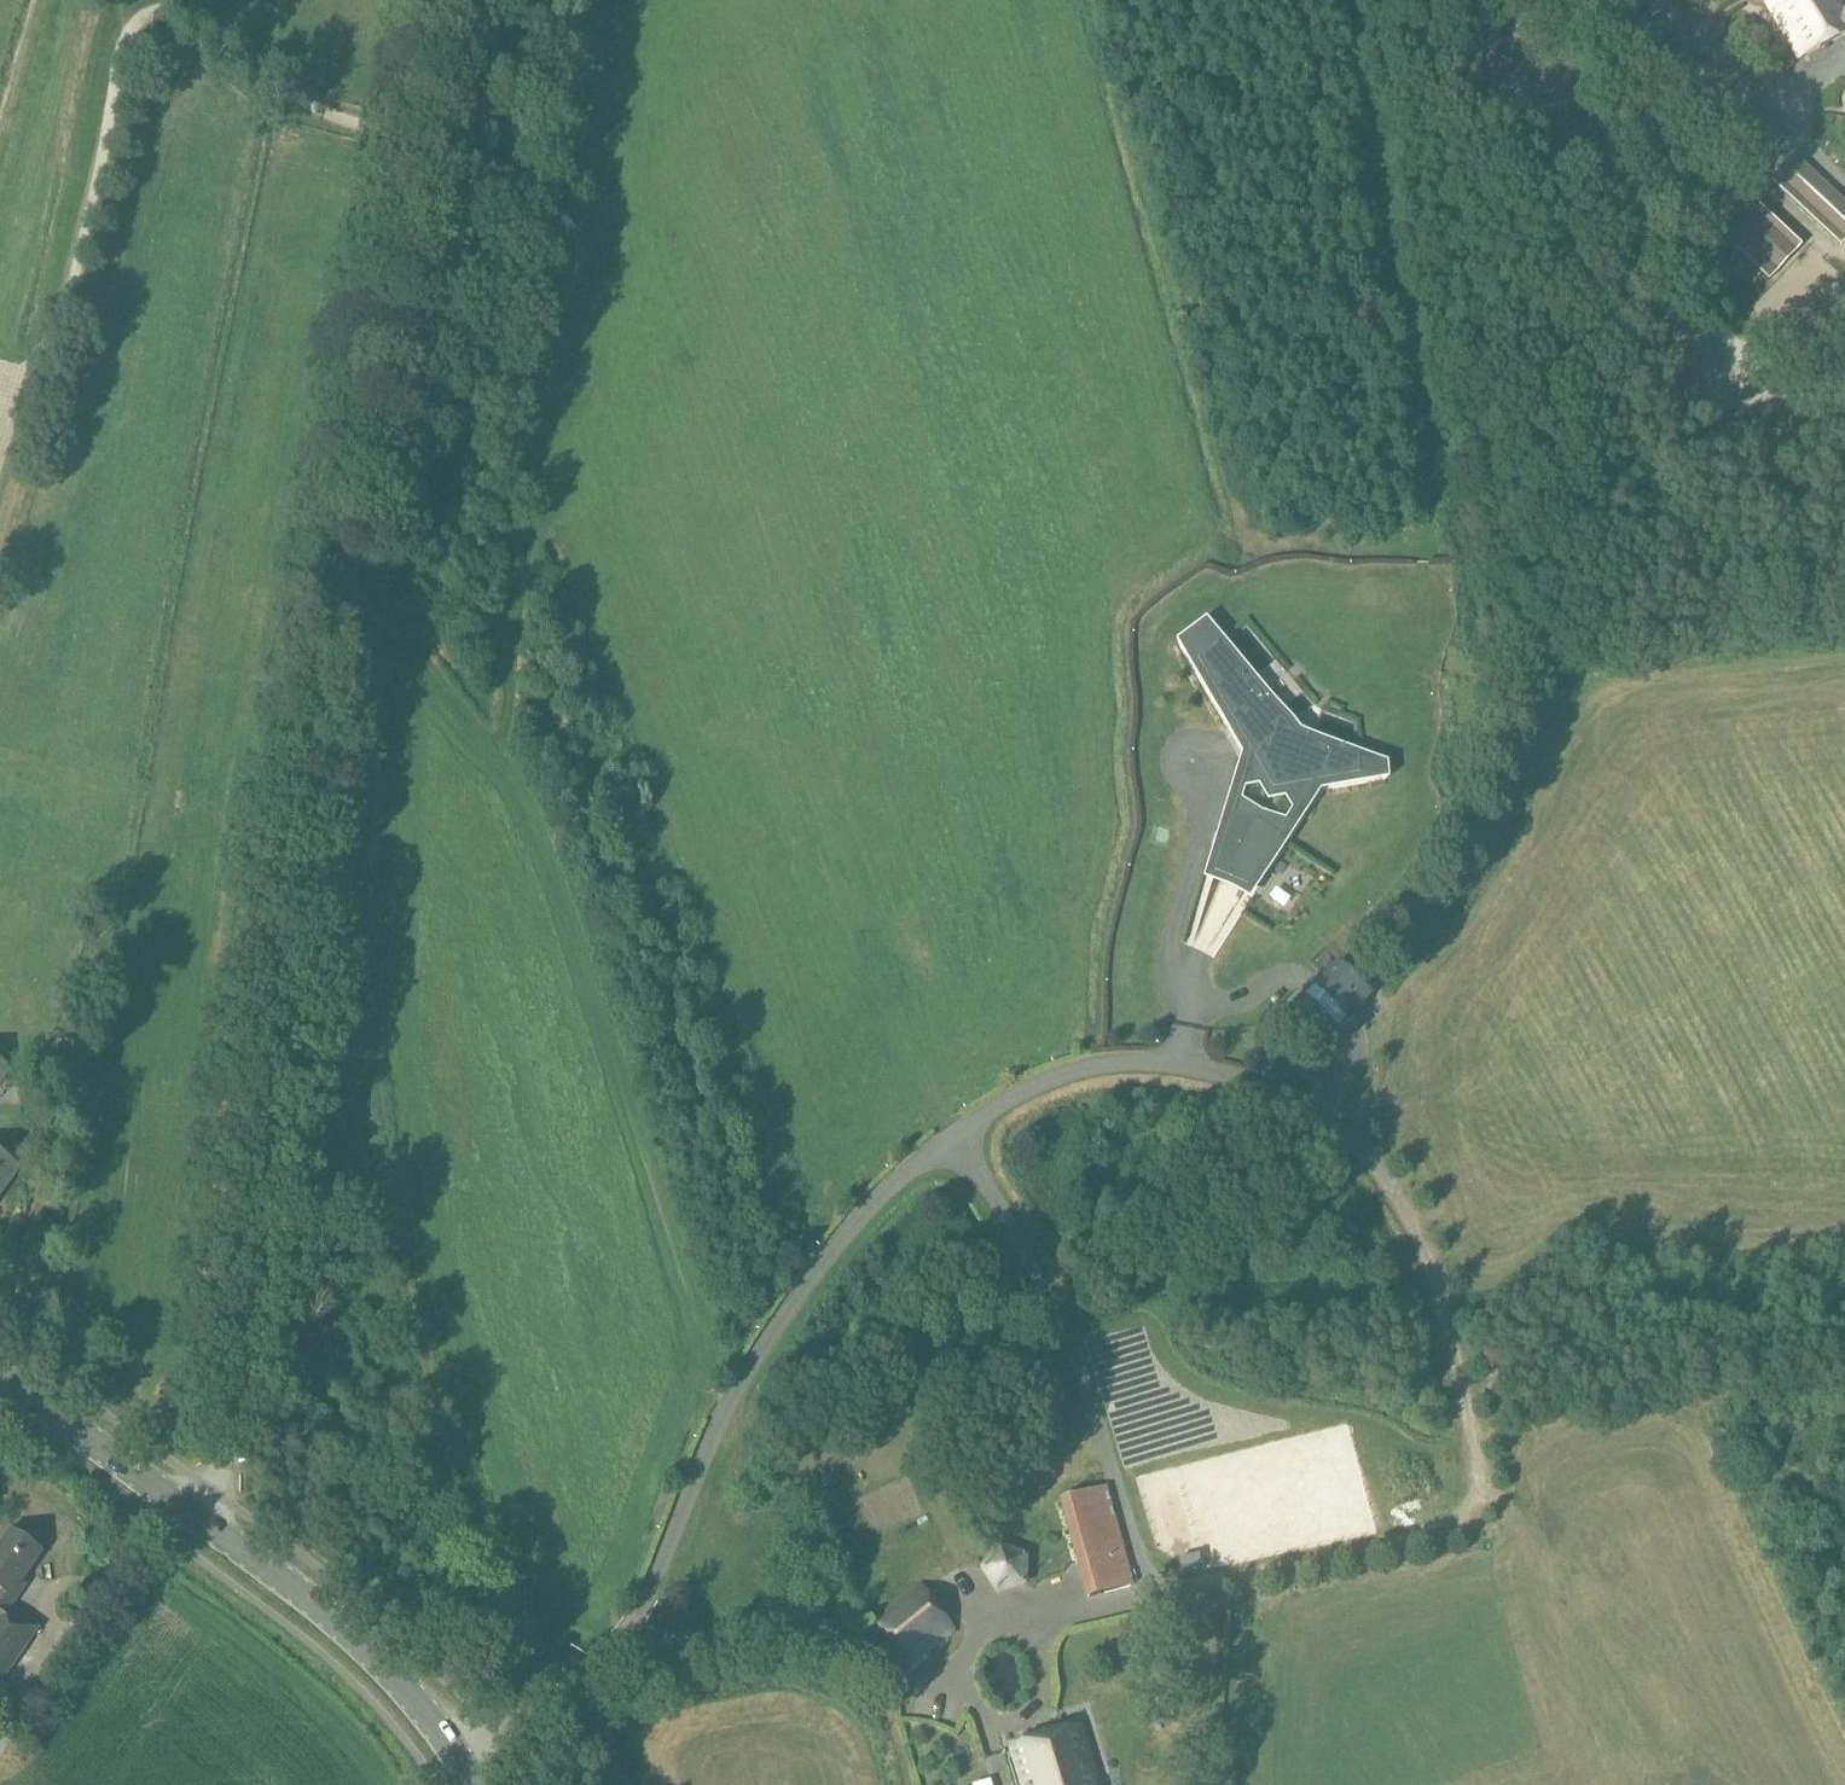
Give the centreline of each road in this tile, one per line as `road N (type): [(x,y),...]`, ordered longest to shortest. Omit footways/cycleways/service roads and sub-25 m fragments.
road 1 (track): [(0,530),(80,248),(122,49),(136,22),(159,10),(188,16),(315,108),(417,136)]
road 2 (track): [(1391,1187),(1435,1274),(1448,1327),(1479,1467),(1473,1503),(1457,1519),(1410,1537),(1149,1592)]
road 3 (secondary): [(473,1784),(371,1650),(0,1375)]
road 4 (track): [(1844,1379),(1692,1401)]

